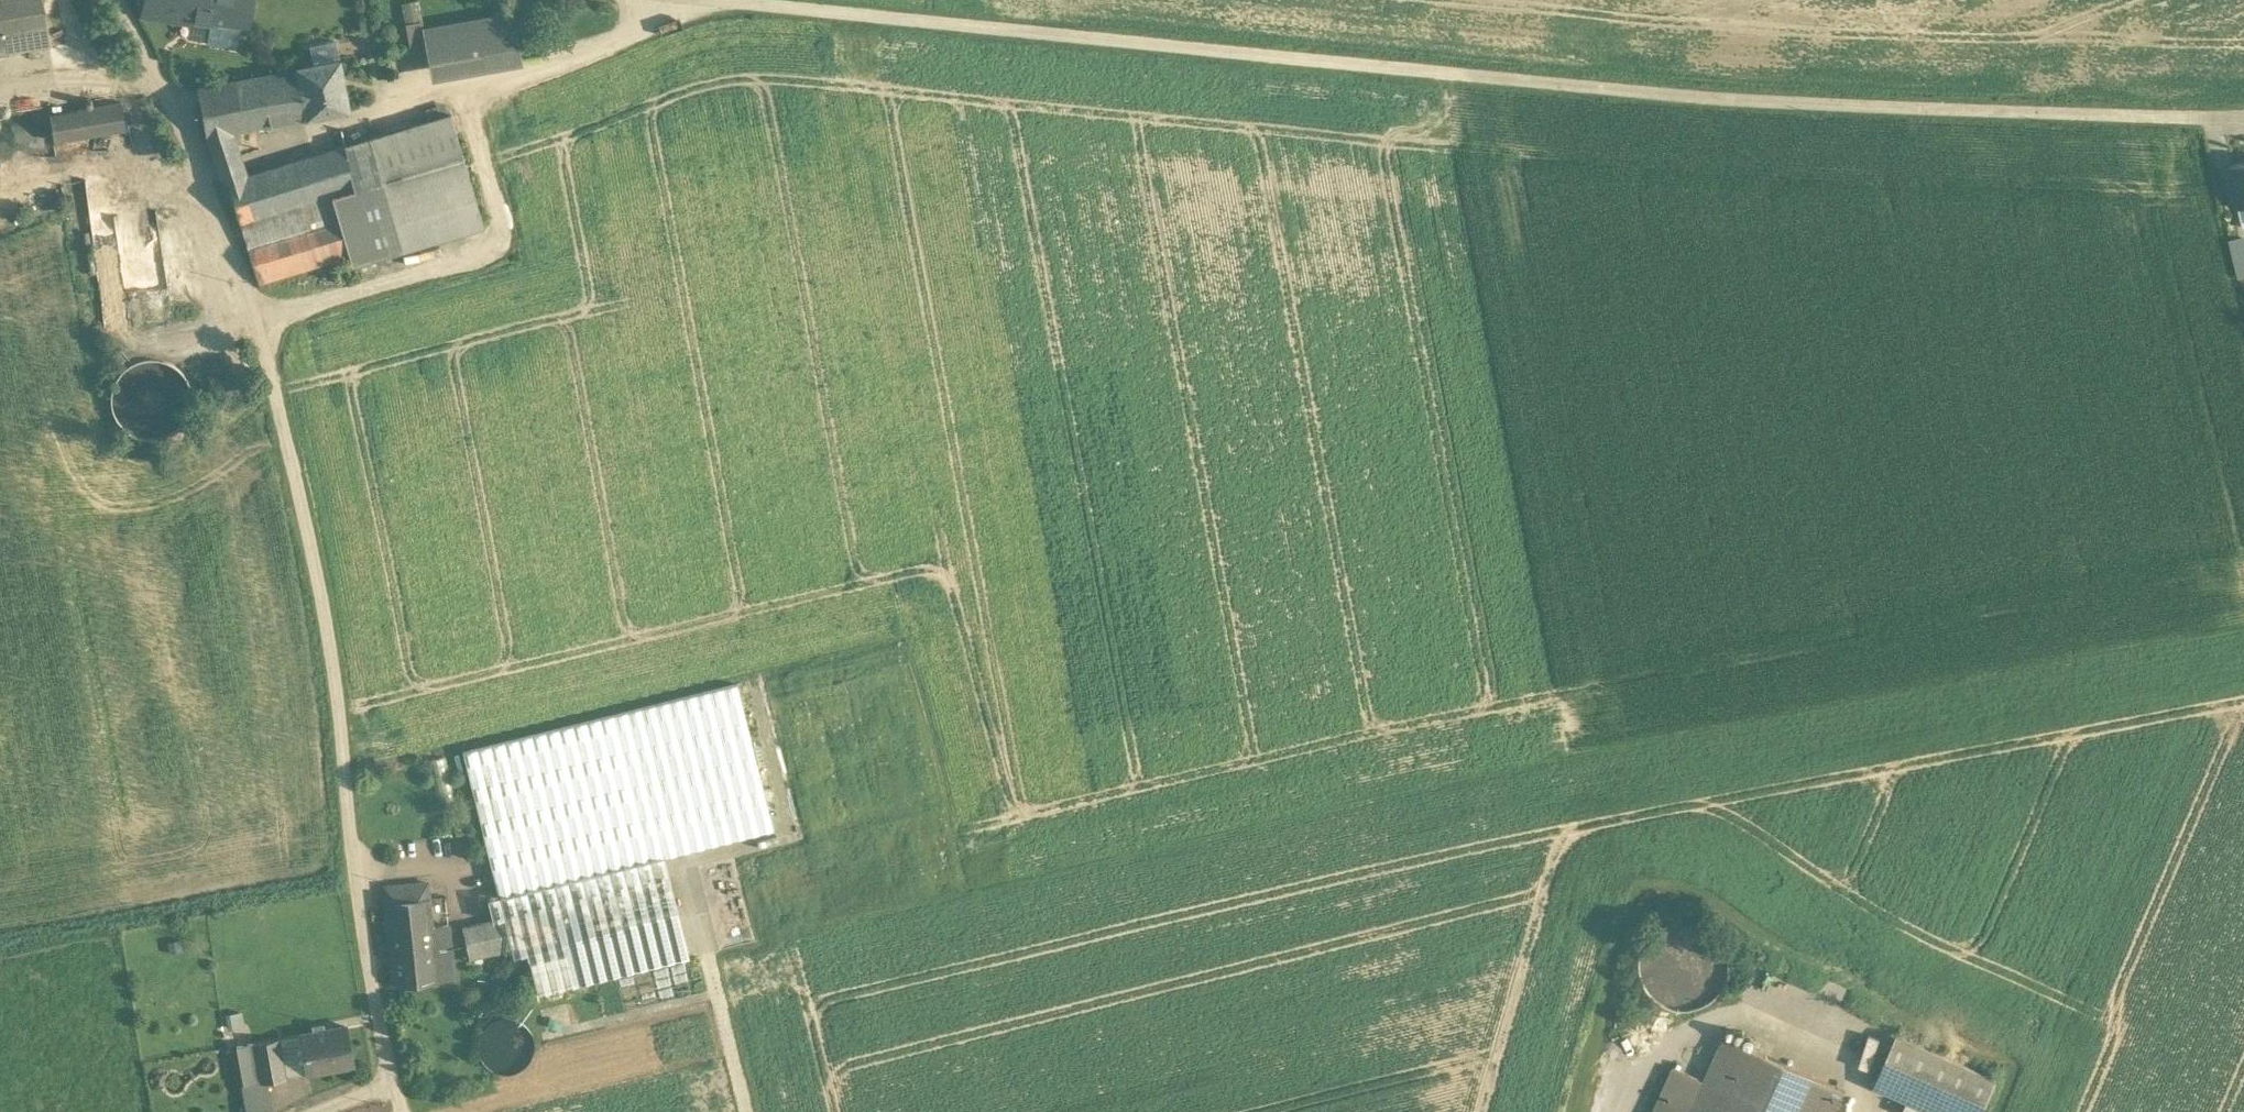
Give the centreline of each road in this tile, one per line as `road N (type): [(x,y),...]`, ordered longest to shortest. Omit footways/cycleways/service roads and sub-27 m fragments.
road 1 (residential): [(2243,118),(1729,100),(678,0)]
road 2 (track): [(404,1111),(261,332),(227,220),(117,0)]
road 3 (track): [(470,91),(507,247),(258,318)]

